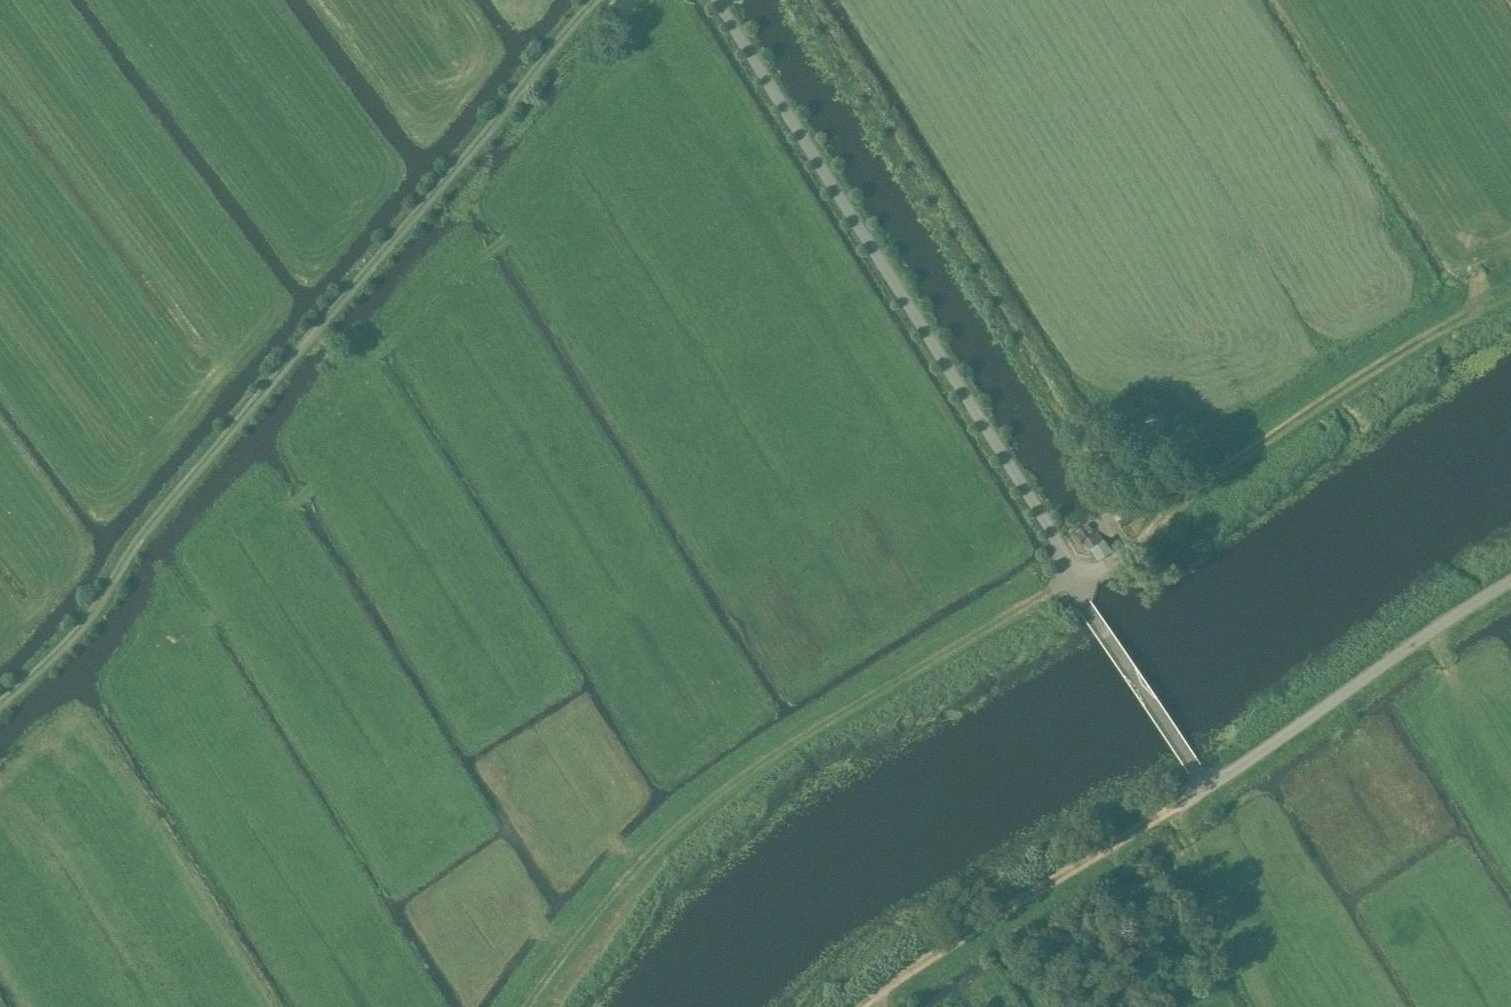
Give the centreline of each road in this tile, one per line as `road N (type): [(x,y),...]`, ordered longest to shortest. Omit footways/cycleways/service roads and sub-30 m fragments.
road 1 (track): [(860,1006),(1203,787)]

